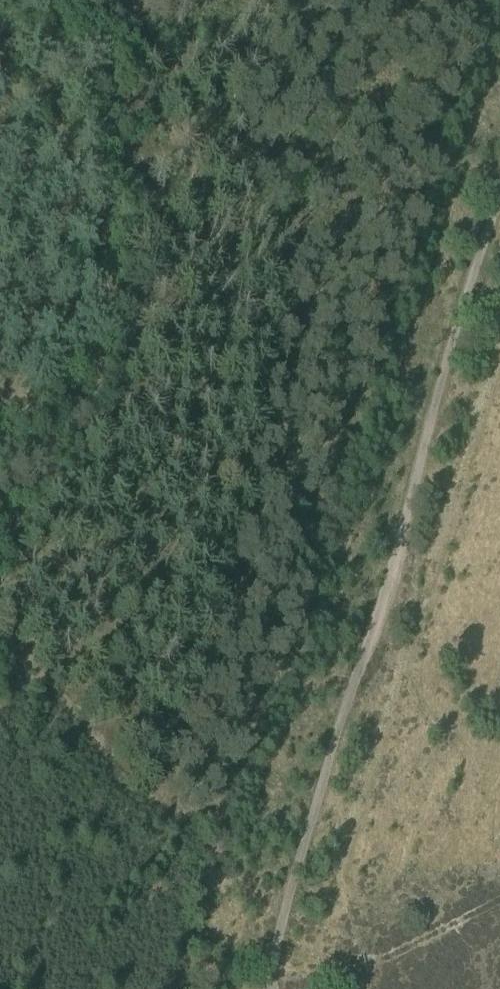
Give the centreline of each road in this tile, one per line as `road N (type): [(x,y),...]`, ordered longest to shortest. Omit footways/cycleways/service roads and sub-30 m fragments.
road 1 (track): [(499,216),(269,988)]
road 2 (track): [(89,0),(113,350),(0,524)]

